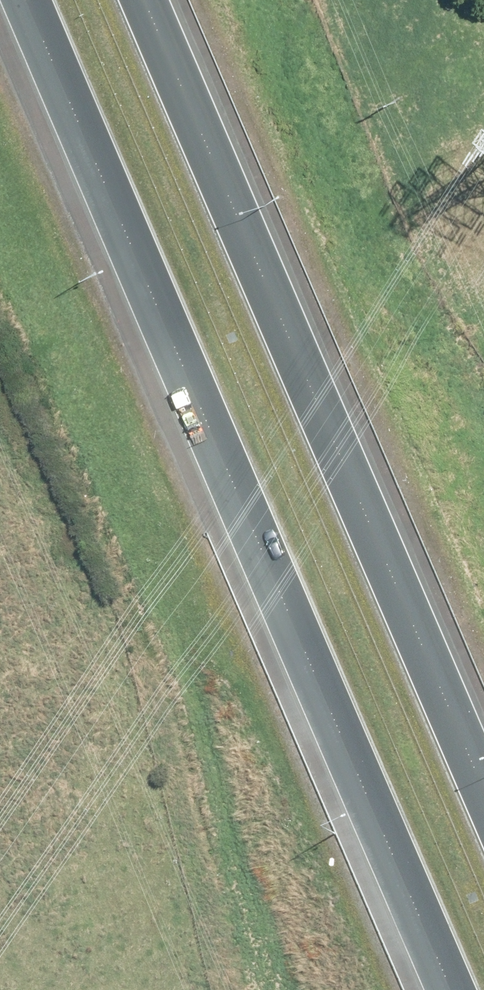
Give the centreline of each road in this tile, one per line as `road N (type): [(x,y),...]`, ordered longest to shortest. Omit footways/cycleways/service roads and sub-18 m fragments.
road 1 (motorway): [(447,989),(21,0)]
road 2 (motorway): [(153,0),(483,769)]

